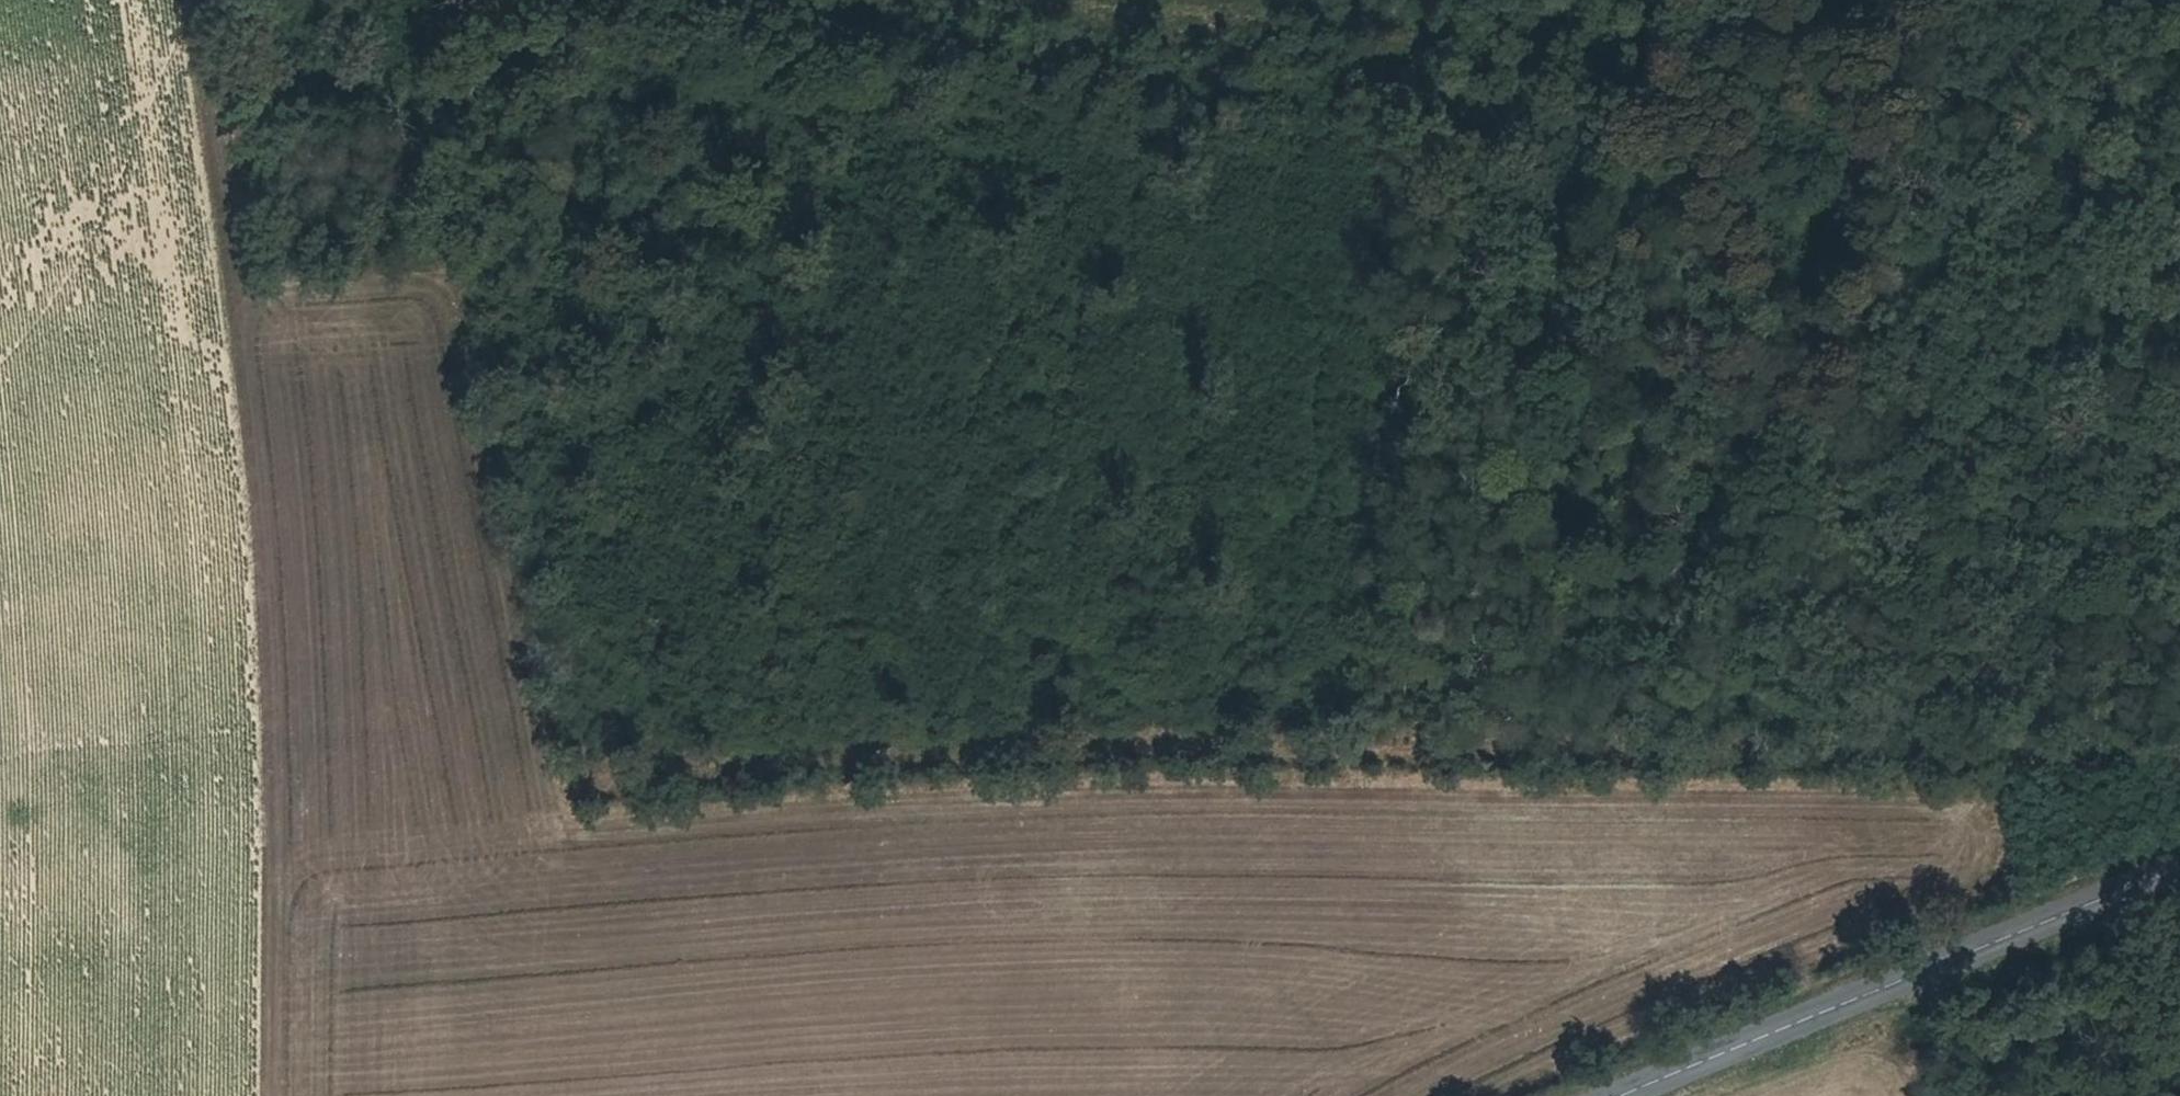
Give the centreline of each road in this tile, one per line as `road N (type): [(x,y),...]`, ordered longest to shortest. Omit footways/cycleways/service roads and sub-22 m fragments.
road 1 (secondary): [(1618,1095),(2179,879)]

